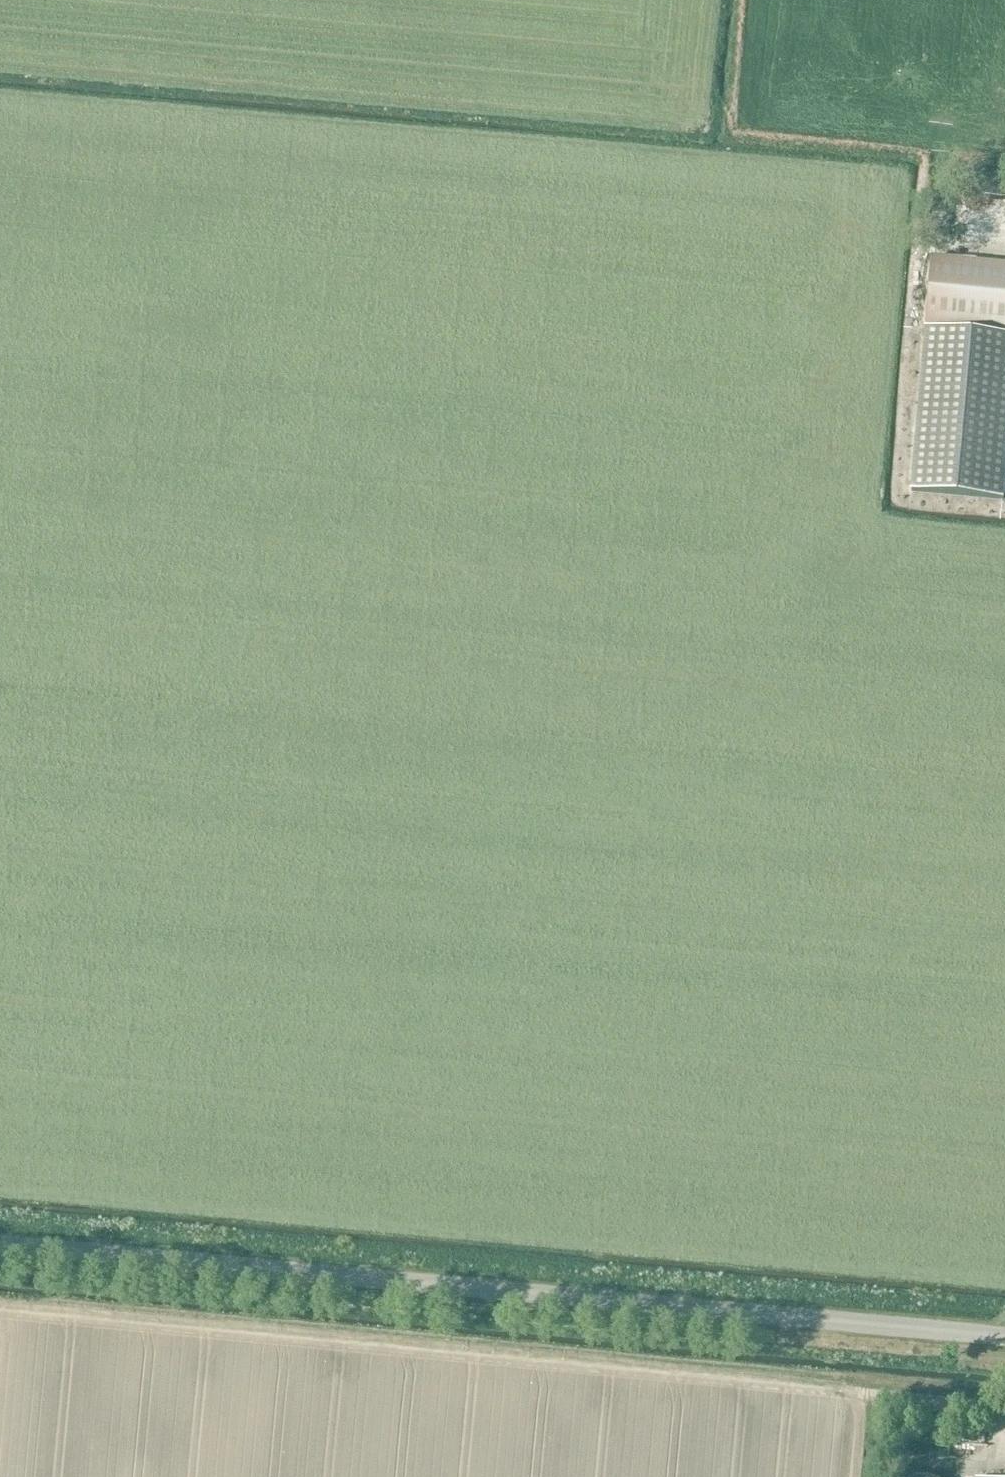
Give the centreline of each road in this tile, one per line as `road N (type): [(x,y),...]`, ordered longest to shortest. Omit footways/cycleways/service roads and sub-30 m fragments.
road 1 (unclassified): [(1004,1344),(0,1250)]

